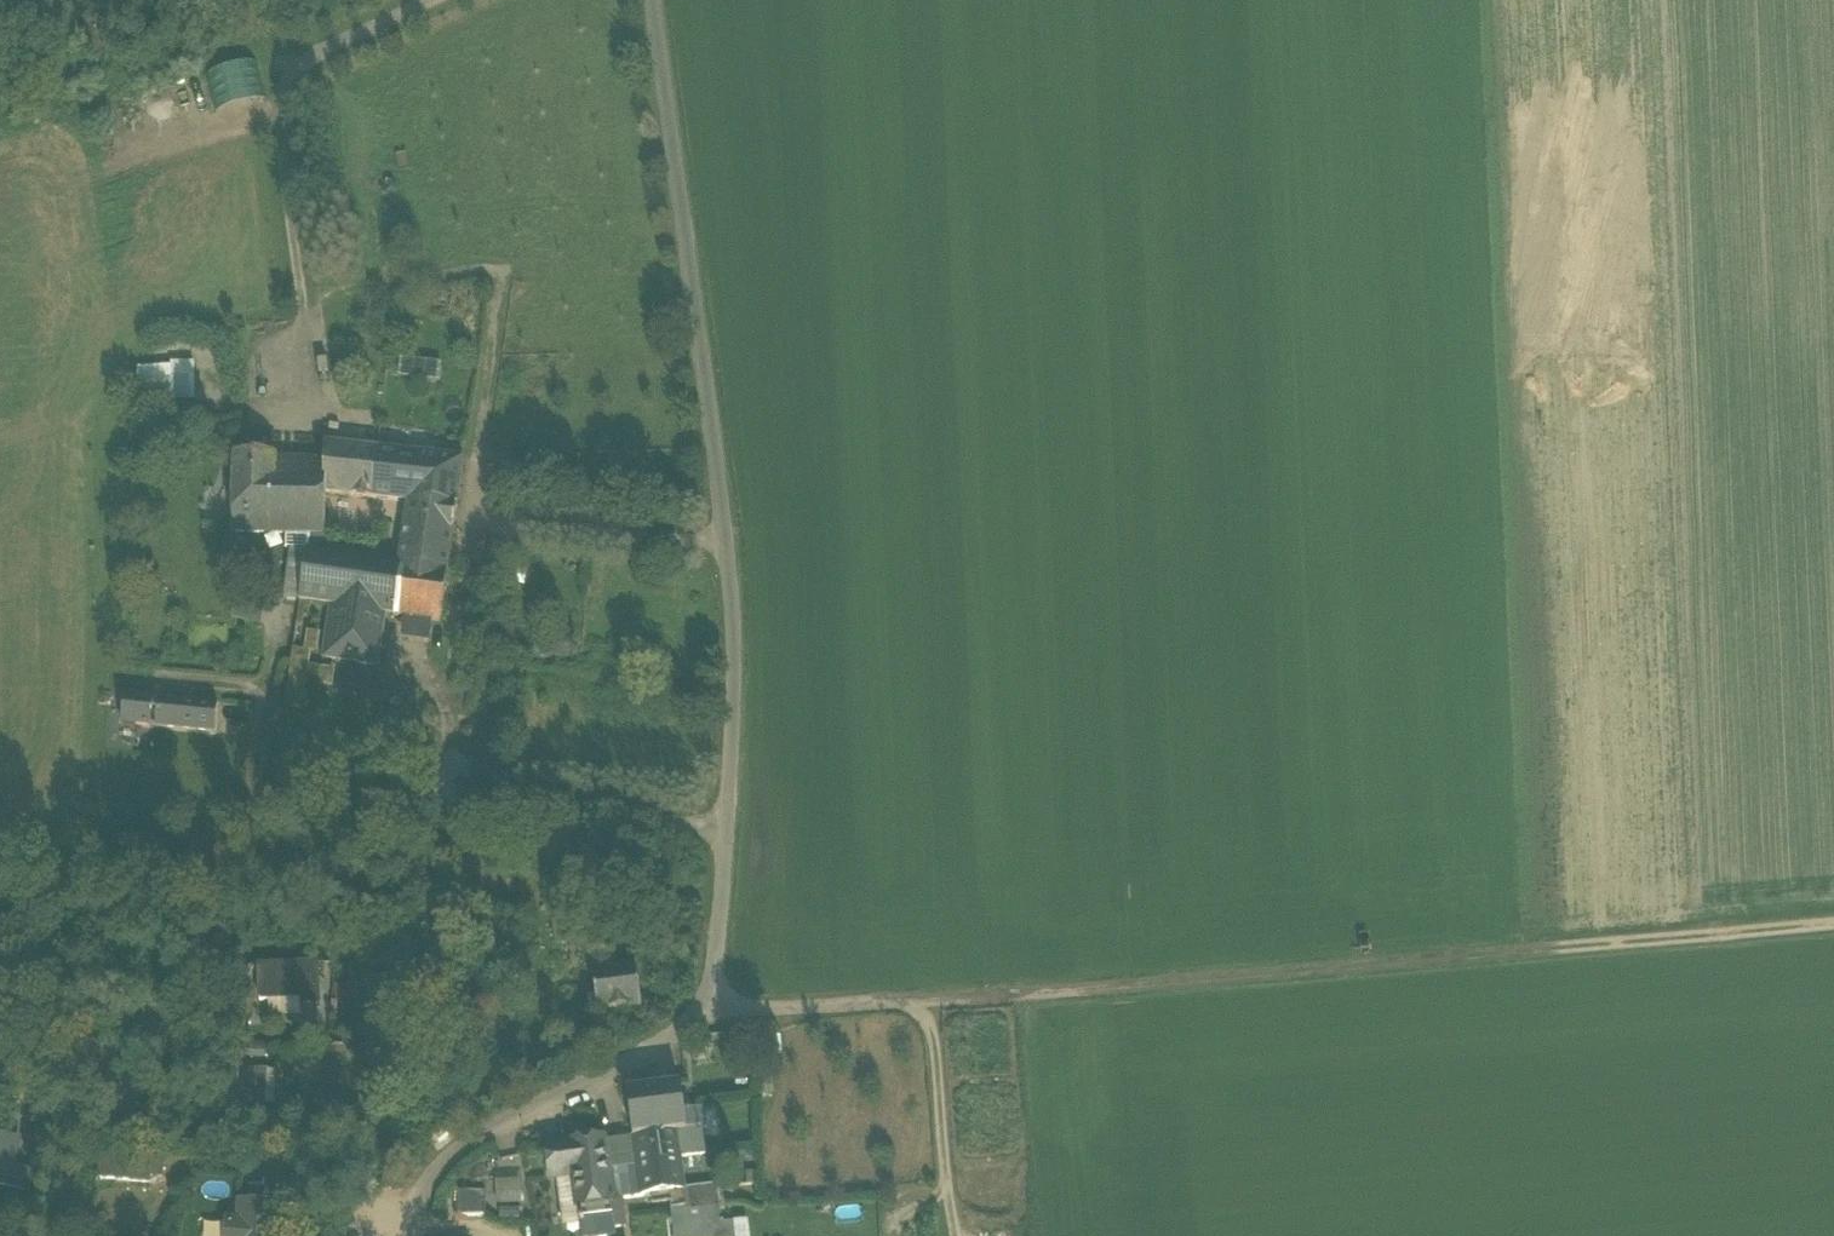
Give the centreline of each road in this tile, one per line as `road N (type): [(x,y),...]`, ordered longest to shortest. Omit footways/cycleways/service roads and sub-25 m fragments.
road 1 (unclassified): [(410,1235),(459,1155),(703,1010),(729,837),(737,707),(728,546),(657,0)]
road 2 (track): [(703,1010),(811,1015),(1833,923)]

